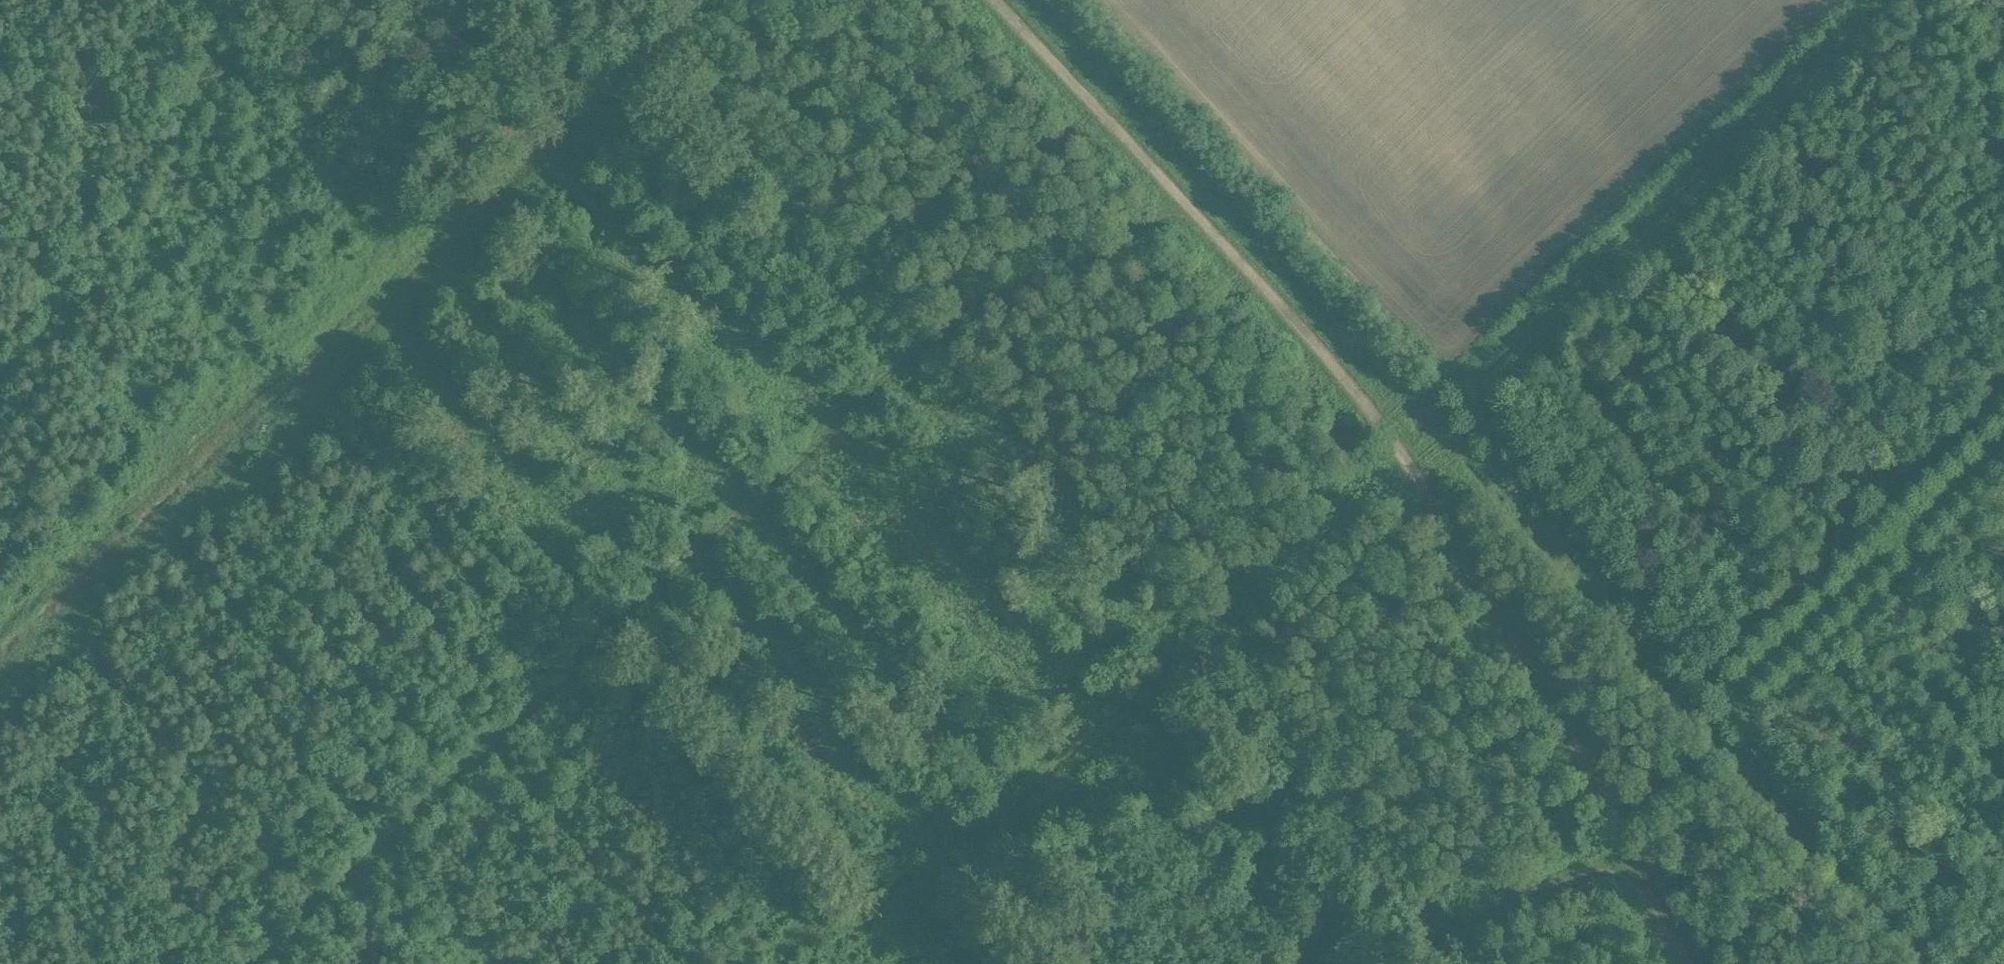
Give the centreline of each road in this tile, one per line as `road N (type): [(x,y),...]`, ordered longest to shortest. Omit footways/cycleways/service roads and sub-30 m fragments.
road 1 (track): [(251,963),(950,330),(1002,288),(1174,188)]
road 2 (track): [(1695,963),(1367,403),(996,0)]

